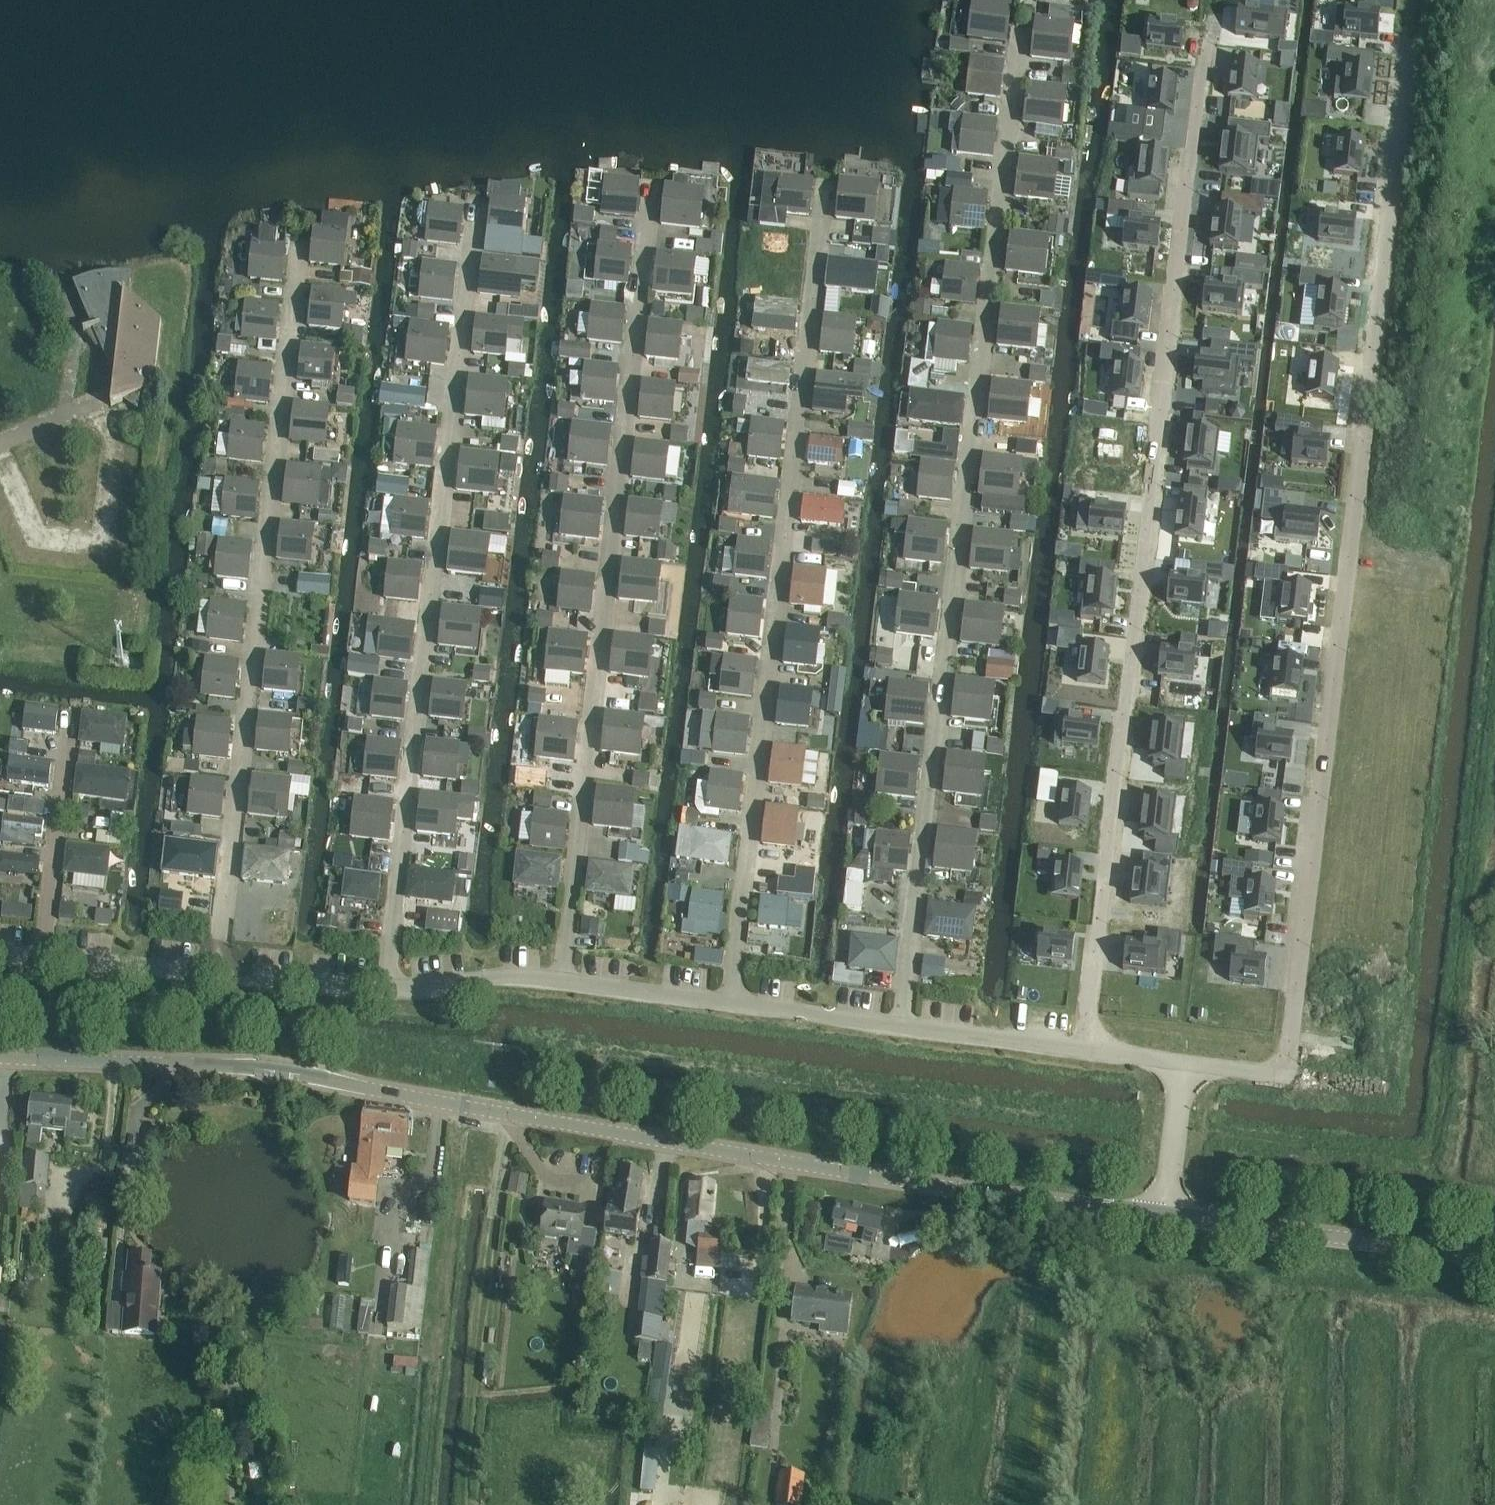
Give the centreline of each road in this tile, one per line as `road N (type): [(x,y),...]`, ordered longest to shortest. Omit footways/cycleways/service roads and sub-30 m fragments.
road 1 (residential): [(1183,1064),(519,975),(387,987),(0,951)]
road 2 (tertiary): [(1167,1219),(815,1166),(283,1069),(0,1056)]
road 3 (track): [(1448,1083),(1494,662)]
road 4 (tertiary): [(1494,1255),(1167,1219)]
road 5 (residential): [(1167,1219),(1183,1064)]

